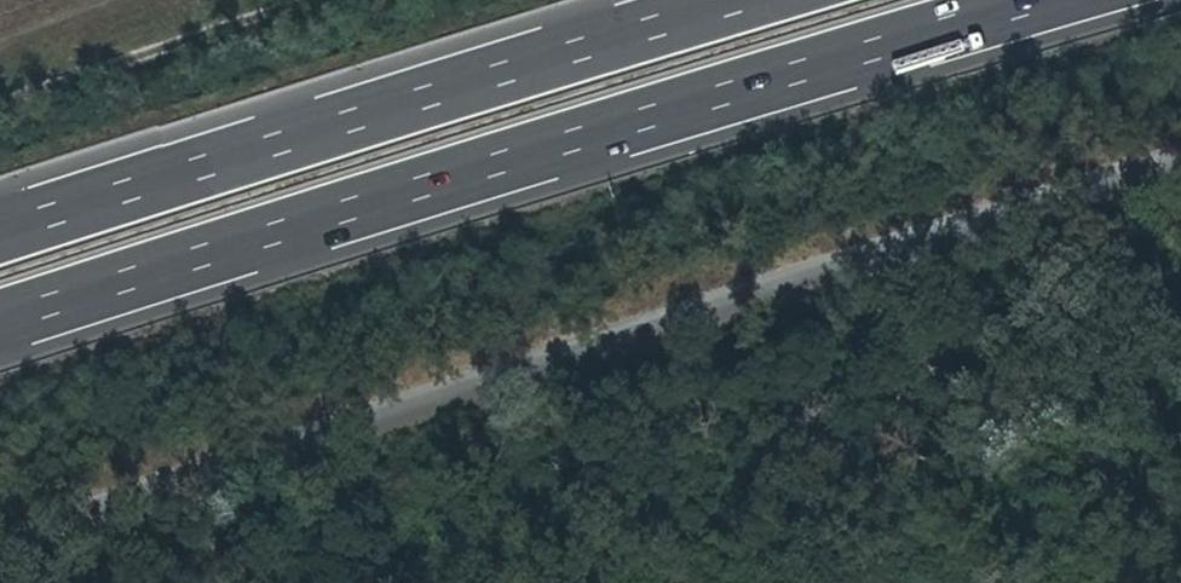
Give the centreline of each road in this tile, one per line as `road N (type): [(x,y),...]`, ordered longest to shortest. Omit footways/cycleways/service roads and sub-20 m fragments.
road 1 (unclassified): [(0,534),(1018,195),(1180,158)]
road 2 (motorway): [(0,324),(1061,0)]
road 3 (motorway): [(764,0),(0,237)]
road 4 (track): [(284,0),(0,97)]

